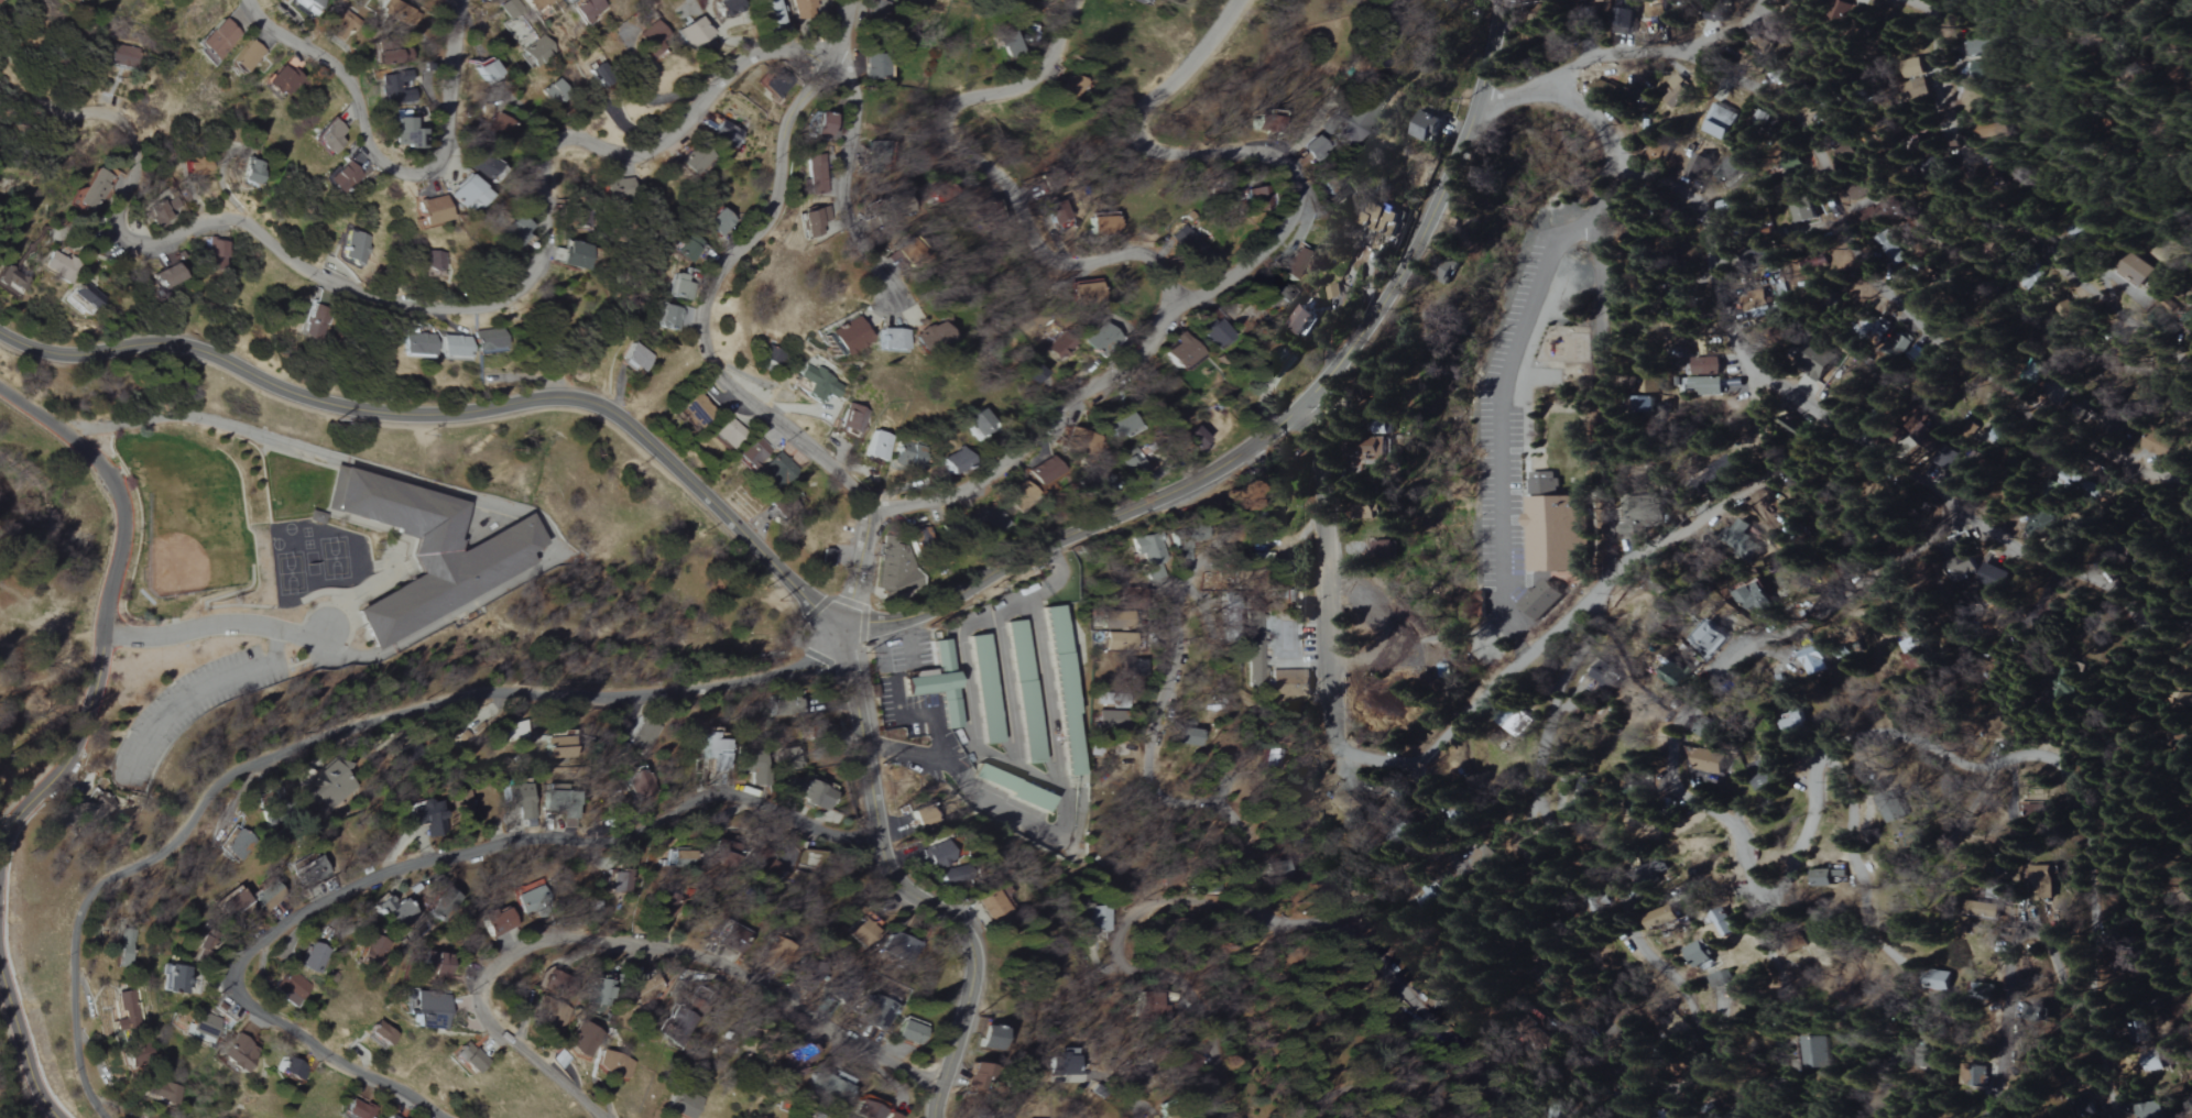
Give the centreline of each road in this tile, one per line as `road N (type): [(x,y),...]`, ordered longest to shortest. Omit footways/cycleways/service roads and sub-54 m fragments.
road 1 (residential): [(844,48),(761,56),(651,153),(618,152),(582,138),(549,166),(538,268),(515,308),(429,309),(312,275),(223,220),(164,242),(126,238),(135,150),(122,124),(101,112),(55,109),(31,88),(18,59),(0,50)]
road 2 (residential): [(859,645),(613,698),(488,694),(406,711),(231,774),(174,843),(108,880),(84,905),(73,938),(77,1067),(96,1110),(108,1117)]
road 3 (residential): [(859,645),(870,512),(937,506),(1033,445),(1251,268),(1287,230),(1298,189),(1290,165),(1267,154),(1169,153),(1141,128),(1148,107),(1241,0)]
road 4 (residential): [(880,834),(831,835),(765,802),(728,797),(577,843),(513,840),(422,861),(294,908),(231,971),(238,1004),(373,1076),(473,1117)]
road 5 (residential): [(0,333),(57,352),(138,341),(183,346),(377,420),(447,421),(568,398),(609,410),(859,645)]
road 6 (residential): [(1495,0),(1480,114),(1454,172),(1407,266),(1302,409),(1210,480),(1011,567),(859,645)]
road 7 (residential): [(1420,763),(1438,844),(1466,872),(1509,894),(1552,1012),(1642,1083),(1666,1088),(1694,1077),(1705,1043),(1687,995),(1541,823),(1536,774),(1546,727),(1572,695)]
road 8 (residential): [(1539,1117),(1518,1088),(1418,1009),(1378,944),(1349,923),(1274,921),(1237,884),(1223,802),(1167,796),(1149,779),(1146,755),(1166,698),(1181,596),(1199,572),(1210,480)]
road 9 (residential): [(1555,88),(1601,56),(1683,50),(1752,96),(1803,145),(1886,285),(1927,337),(2123,473),(2169,482),(2191,477)]
road 10 (residential): [(942,1082),(650,951),(548,946),(489,967),(471,1008),(597,1117)]
road 11 (residential): [(870,512),(717,368),(702,324),(733,260),(775,219),(782,130),(844,48)]
road 12 (residential): [(1950,506),(1866,591),(1736,654),(1673,723),(1679,747),(1747,847),(1756,892)]
road 13 (residential): [(1185,318),(1158,273),(1127,251),(1075,265),(1039,260),(1007,190),(953,113),(966,98),(1046,70),(1075,0)]
road 14 (residential): [(859,645),(868,793),(880,834),(904,896),(953,911),(973,942),(963,1017),(934,1117)]
road 15 (residential): [(1826,763),(1867,732),(1931,727),(1966,728),(2050,764),(2078,796),(2087,854),(2087,1008)]
road 16 (residential): [(2191,362),(2144,310),(2068,266),(1961,160),(1940,37),(1927,8),(1908,0)]
road 17 (residential): [(245,0),(263,30),(340,63),(370,152),(413,175),(433,163),(457,0)]
road 18 (residential): [(1302,409),(1330,528),(1331,673),(1342,747),(1356,758),(1420,763)]
road 19 (residential): [(1624,162),(1604,199),(1600,244),(1615,577)]
road 20 (residential): [(1222,1117),(1211,1035),(1187,991),(1164,973),(1126,969),(1116,954),(1124,925),(1139,909),(1199,898),(1274,921)]
road 21 (residential): [(850,0),(844,48),(853,96),(836,188),(892,303)]
road 22 (residential): [(106,633),(129,515),(86,443),(0,390)]
road 23 (residential): [(1615,577),(1768,474),(1755,415),(1758,377)]
road 24 (residential): [(1420,763),(1531,646),(1615,577)]
road 25 (residential): [(1950,506),(2072,577),(2191,612)]
road 26 (residential): [(1758,377),(1741,351),(1700,231),(1624,162)]
road 27 (residential): [(106,633),(97,694),(59,778),(15,815),(0,856)]
road 28 (residential): [(1912,969),(1873,940),(1849,853),(1852,812),(1841,774),(1826,763)]
road 29 (residential): [(1758,377),(1900,465),(1950,506)]
road 30 (residential): [(1756,892),(1777,975),(1772,1117)]
road 31 (residential): [(2087,1008),(2016,1011),(2000,1024),(1997,1088),(1982,1117)]
road 32 (residential): [(1480,114),(1513,95),(1555,88),(1586,102),(1624,162)]
road 33 (residential): [(1756,892),(1786,876),(1802,853),(1826,763)]
road 34 (residential): [(0,972),(24,1077),(49,1117)]
road 35 (residential): [(1399,1117),(1382,1088),(1346,1086),(1293,1117)]
road 36 (residential): [(1572,695),(1615,577)]

